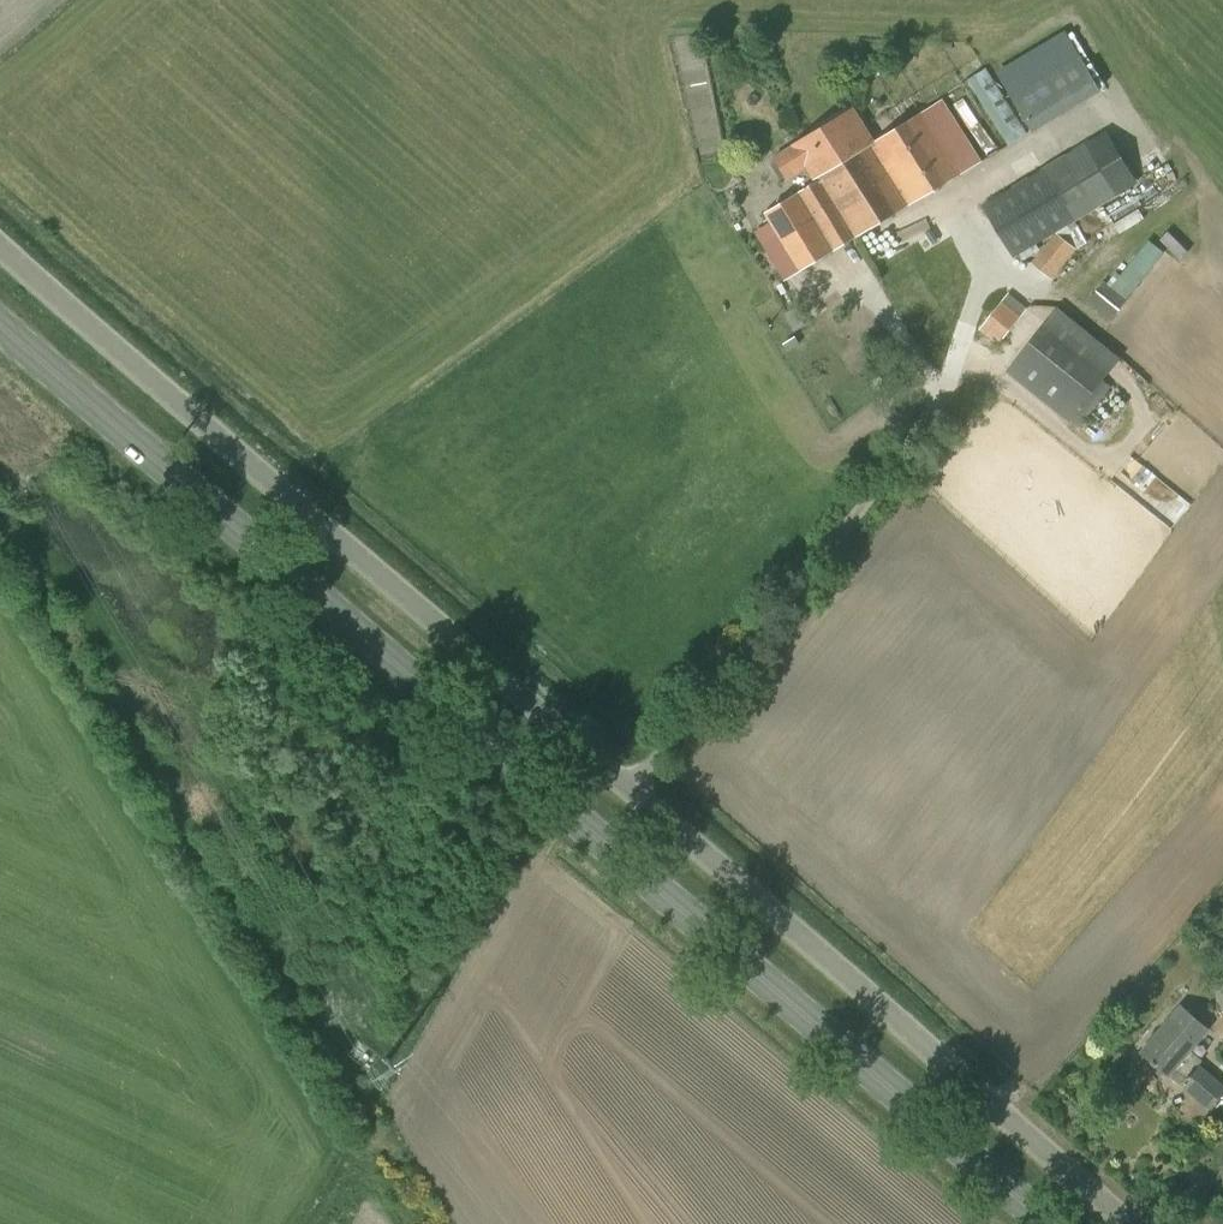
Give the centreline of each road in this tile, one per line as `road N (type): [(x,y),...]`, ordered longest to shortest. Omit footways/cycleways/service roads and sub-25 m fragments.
road 1 (unclassified): [(1126,1223),(0,249)]
road 2 (primary): [(1036,1223),(0,324)]

